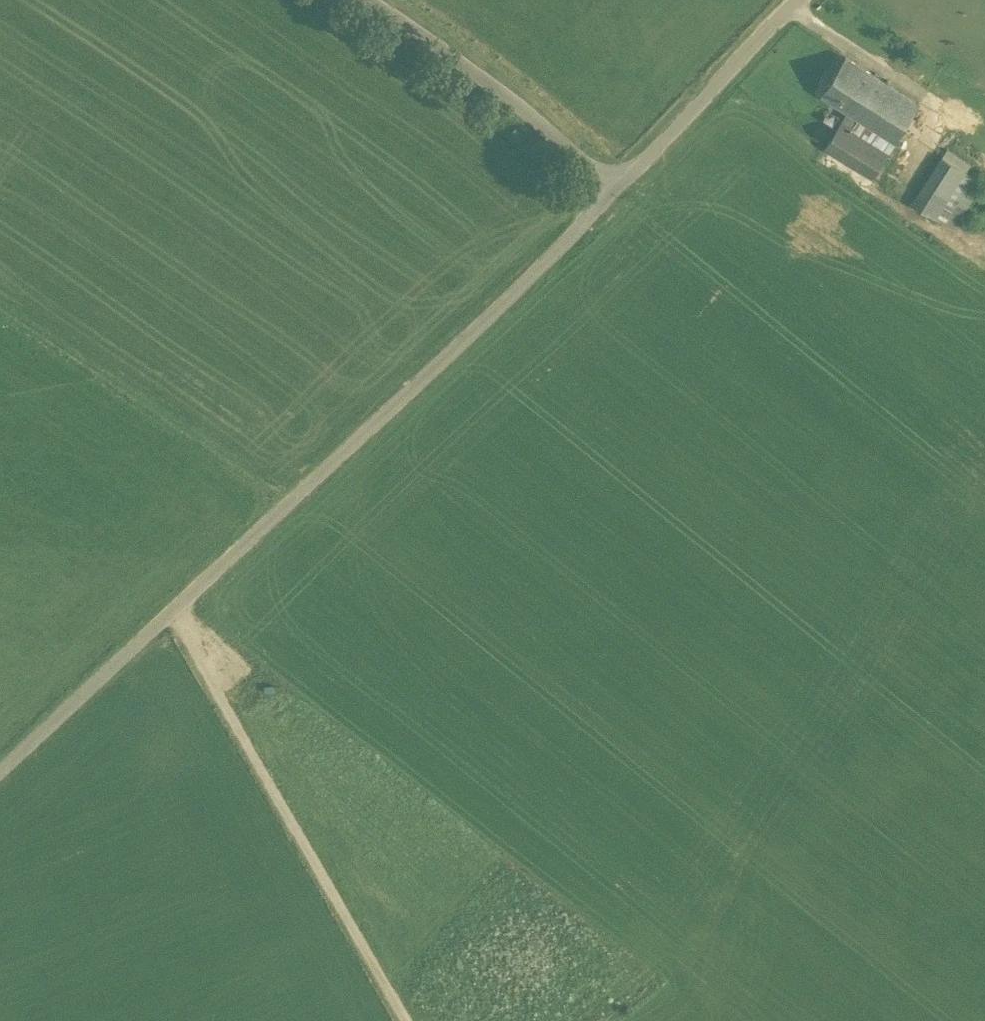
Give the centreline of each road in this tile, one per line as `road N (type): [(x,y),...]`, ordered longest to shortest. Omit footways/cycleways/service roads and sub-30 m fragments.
road 1 (unclassified): [(0,773),(515,294),(624,182)]
road 2 (unclassified): [(624,182),(367,0)]
road 3 (unclassified): [(624,182),(795,0)]

